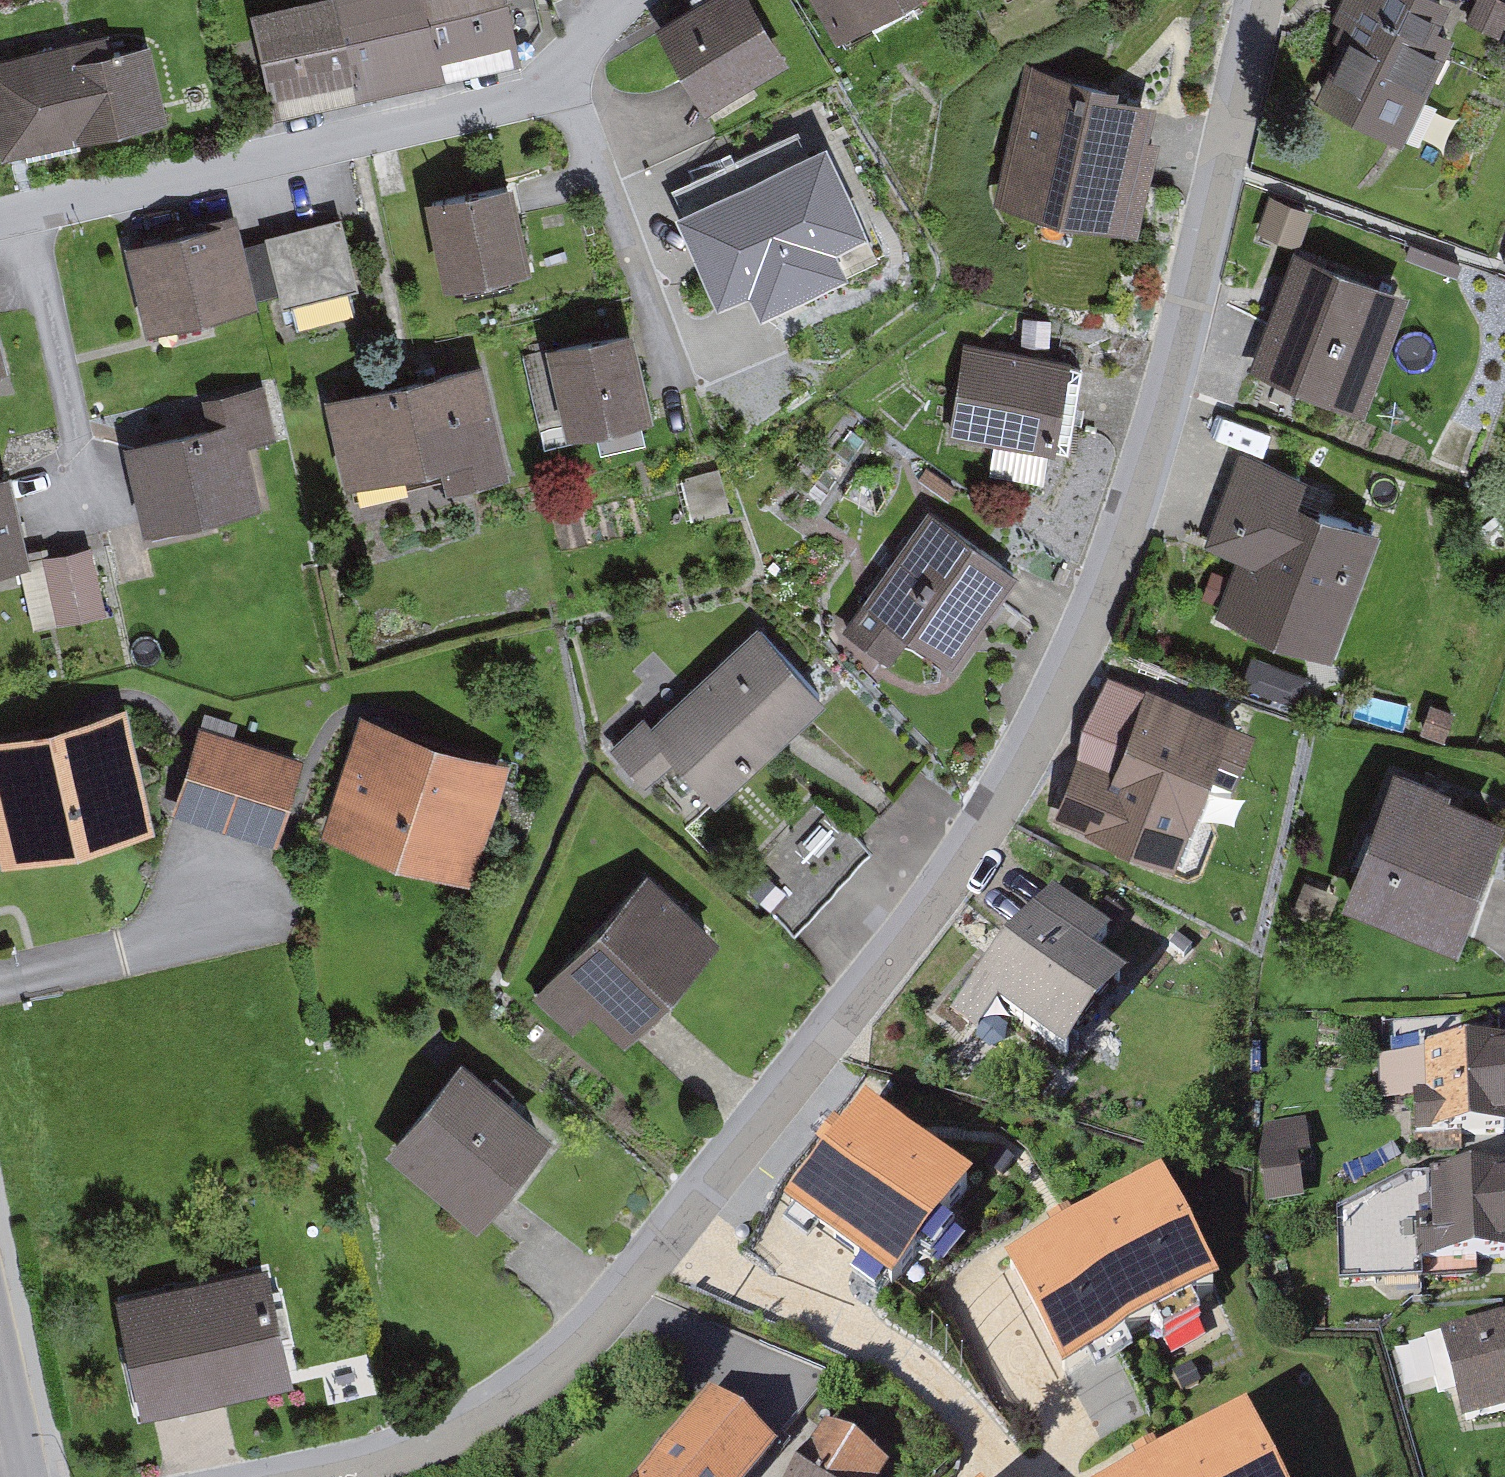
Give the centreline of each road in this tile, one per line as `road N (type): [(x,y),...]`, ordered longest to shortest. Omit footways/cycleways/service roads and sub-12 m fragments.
road 1 (residential): [(324,1476),(434,1448),(495,1413),(569,1352),(642,1278),(958,876),(1035,744),(1146,466),(1263,0)]

